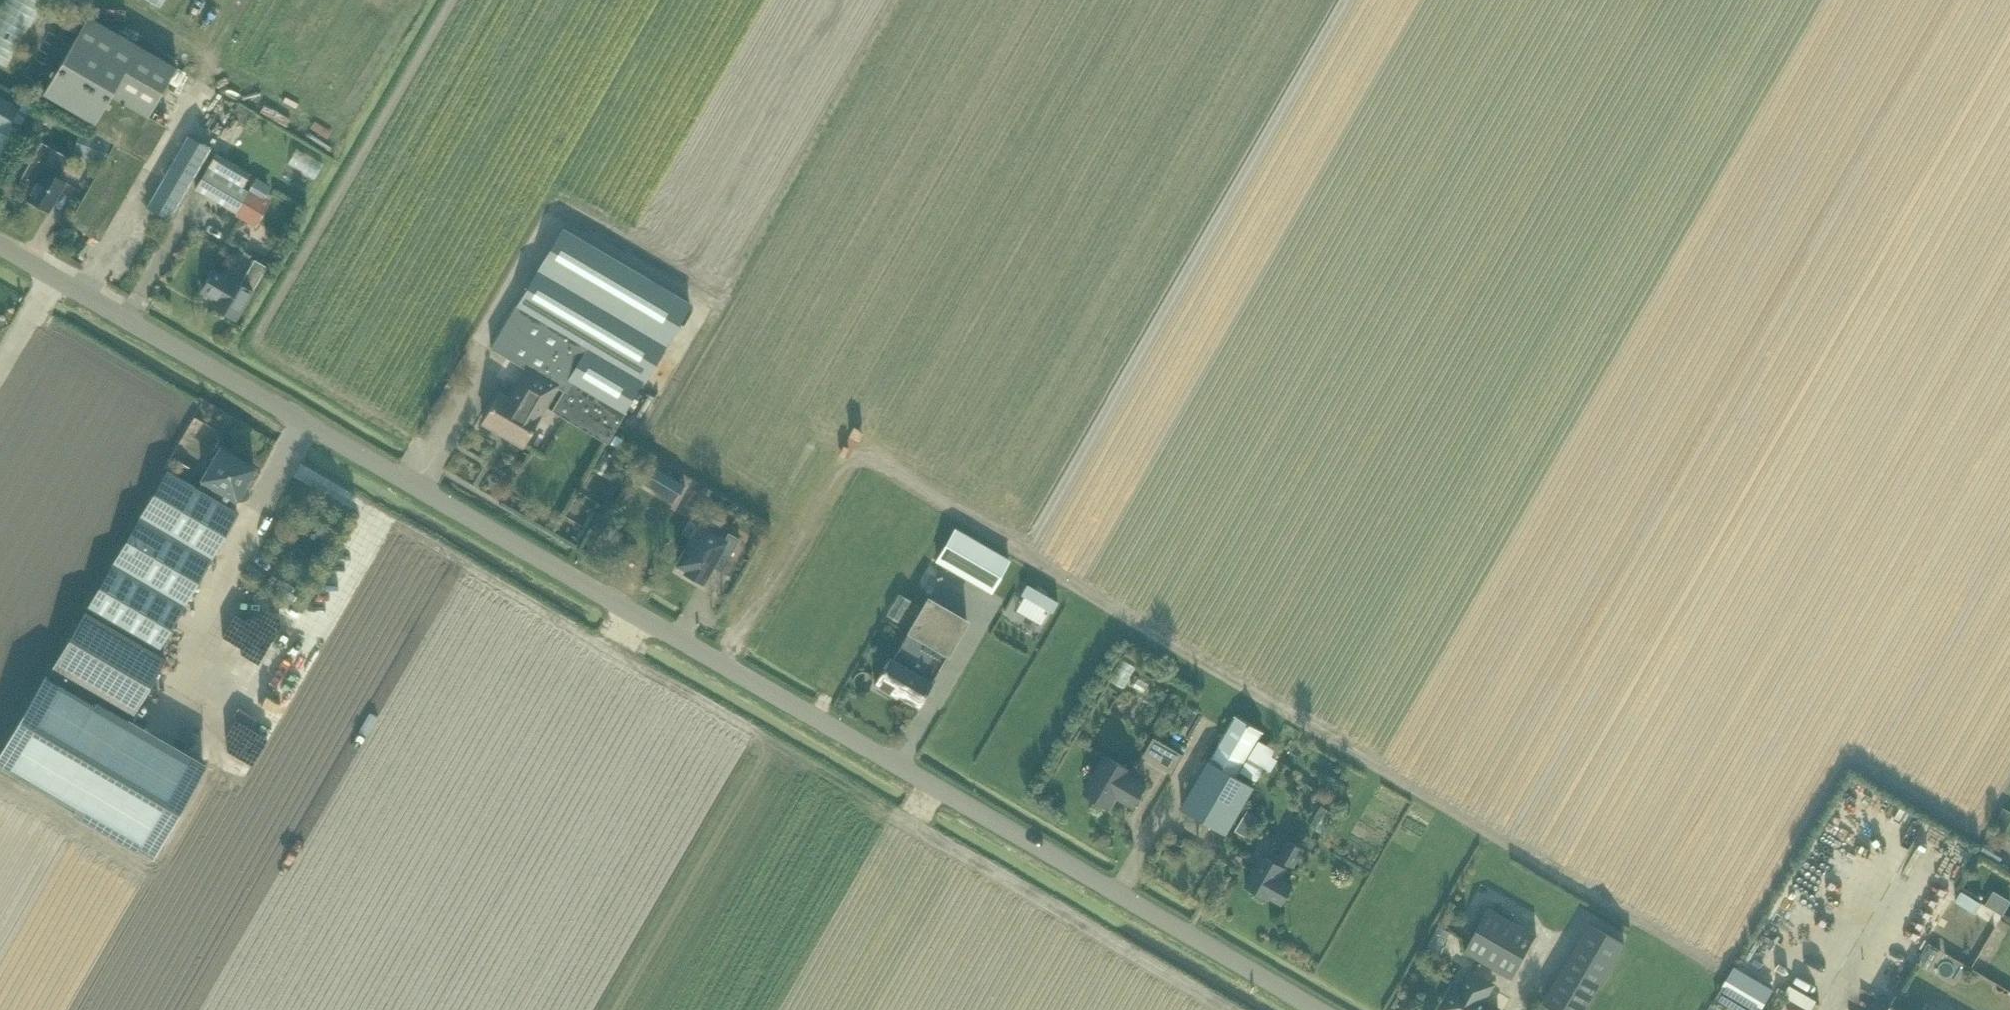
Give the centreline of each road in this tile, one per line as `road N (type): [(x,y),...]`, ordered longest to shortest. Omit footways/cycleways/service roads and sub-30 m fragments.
road 1 (unclassified): [(1318,1009),(0,246)]

